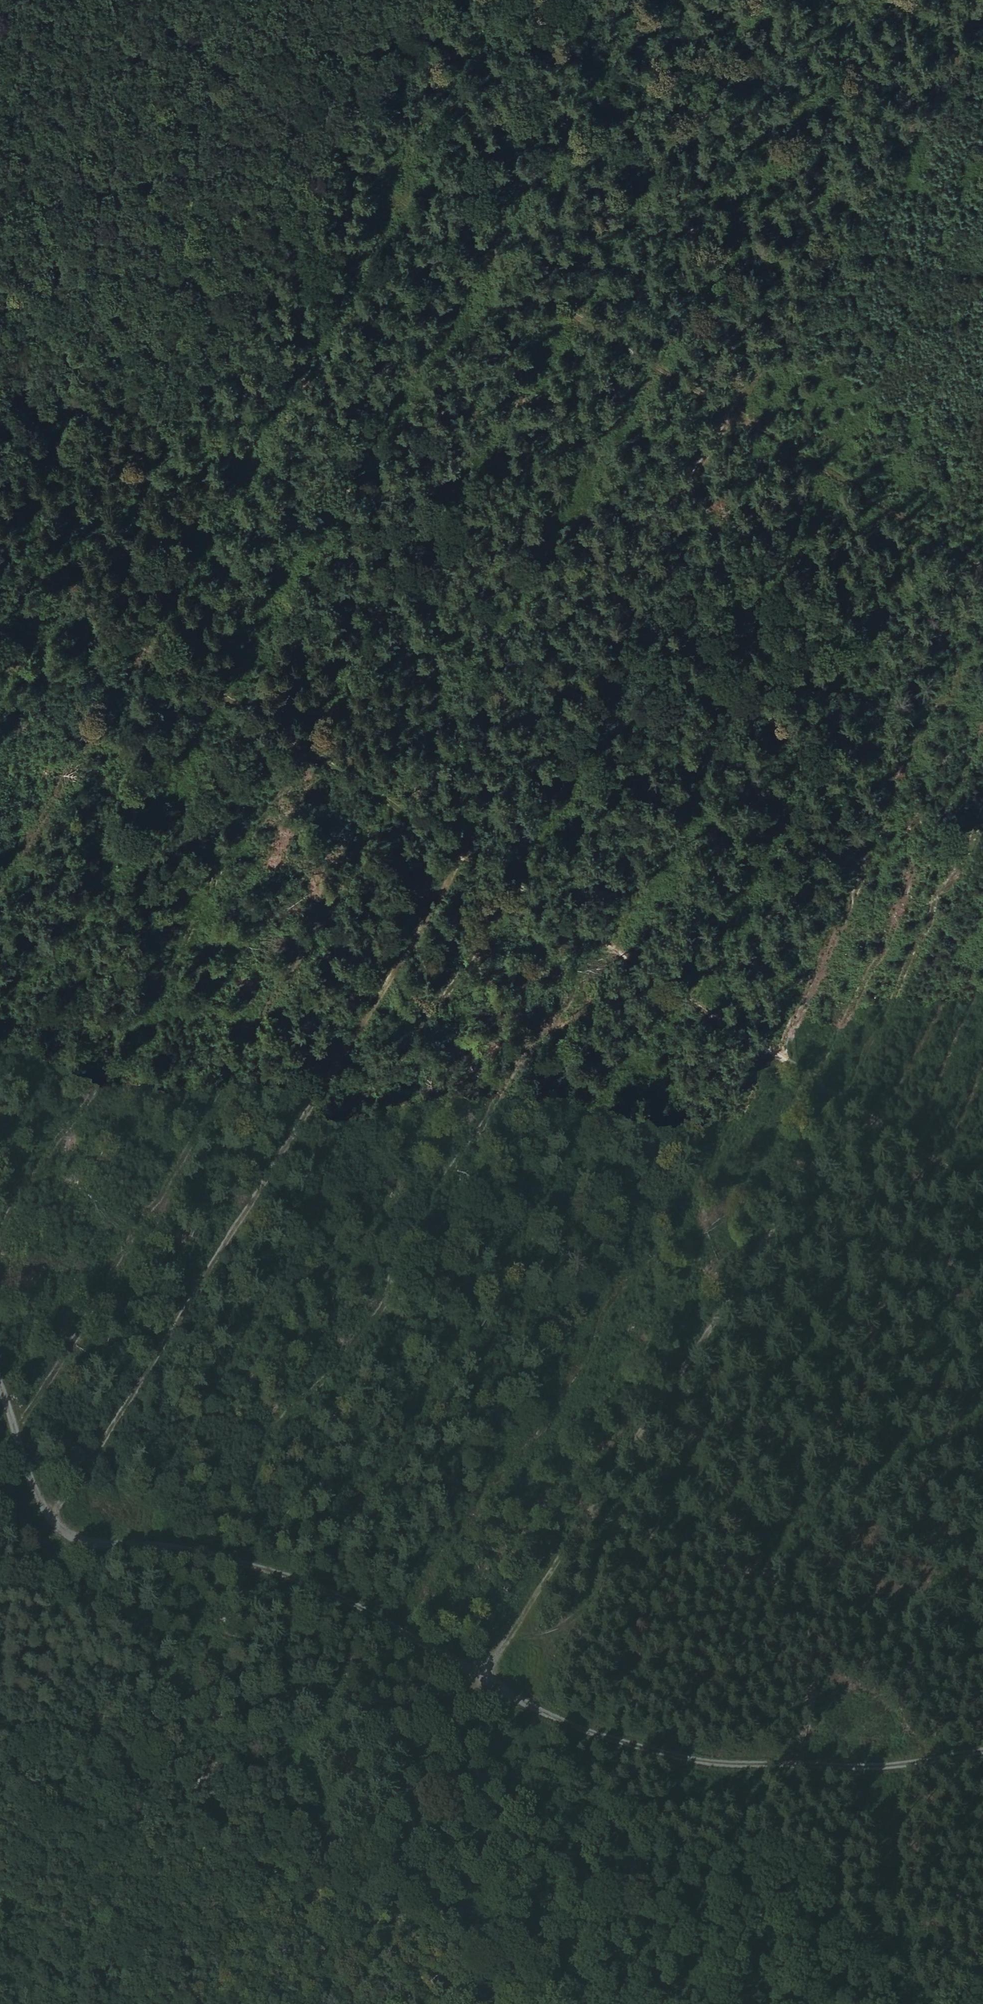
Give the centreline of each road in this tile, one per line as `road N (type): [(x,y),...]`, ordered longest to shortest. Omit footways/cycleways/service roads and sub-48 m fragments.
road 1 (track): [(982,1750),(874,1768),(785,1760),(719,1764),(665,1753),(558,1716),(325,1589),(263,1565),(150,1544),(84,1543),(58,1531),(46,1511),(0,1372)]

